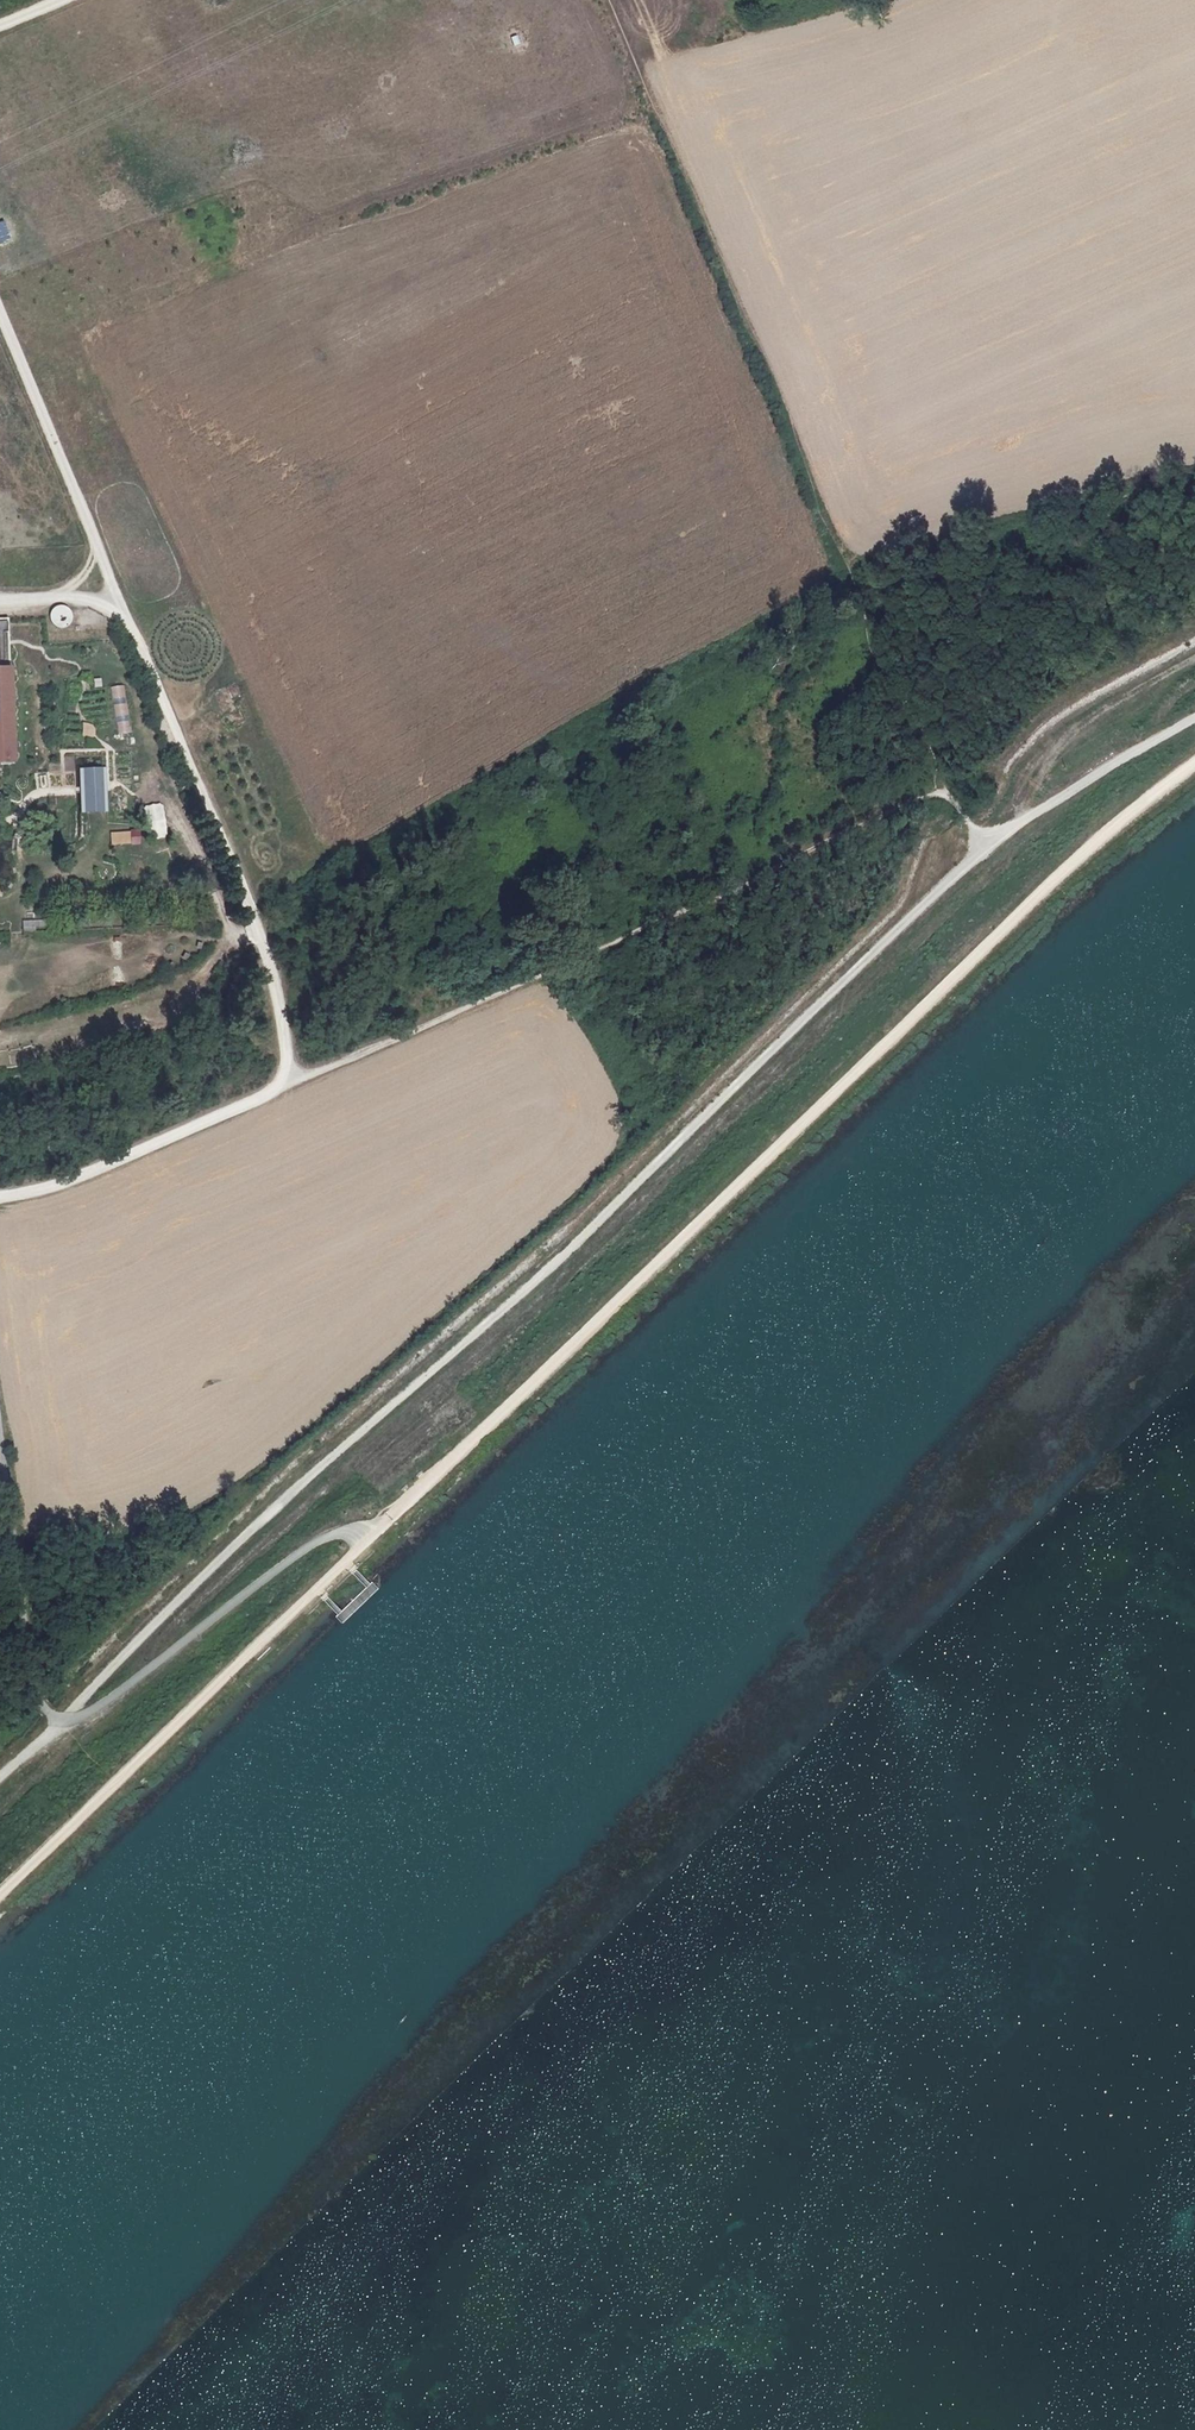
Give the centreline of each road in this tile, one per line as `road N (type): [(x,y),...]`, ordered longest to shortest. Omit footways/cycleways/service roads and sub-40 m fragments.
road 1 (track): [(0,1773),(988,846)]
road 2 (track): [(288,1083),(265,946),(121,607)]
road 3 (track): [(121,607),(0,319)]
road 4 (track): [(733,292),(615,23)]
road 5 (track): [(121,607),(70,597),(0,600)]

